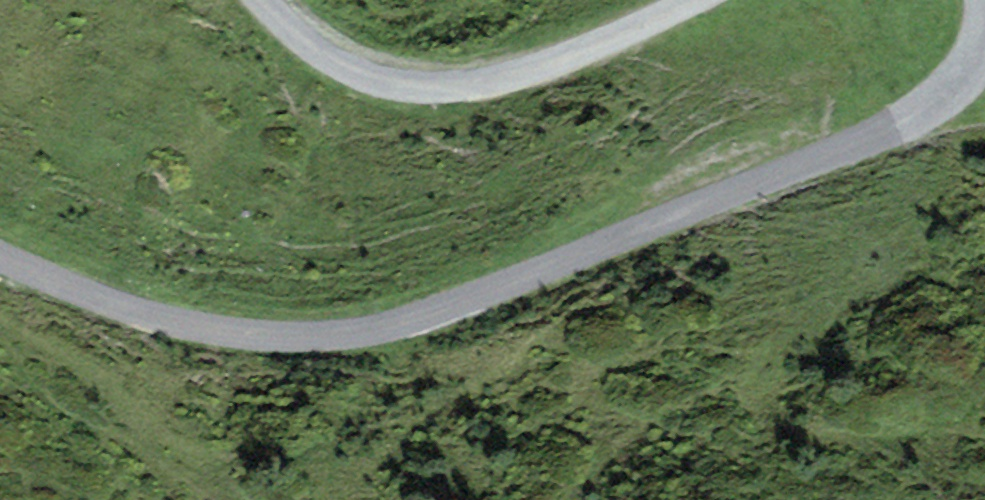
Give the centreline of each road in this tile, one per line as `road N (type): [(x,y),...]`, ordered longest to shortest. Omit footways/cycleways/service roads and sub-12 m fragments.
road 1 (unclassified): [(984,13),(947,92),(893,125),(446,307),(371,330),(298,338),(172,324),(0,258)]
road 2 (unclassified): [(266,0),(307,46),(384,82),(456,89),(696,0)]

